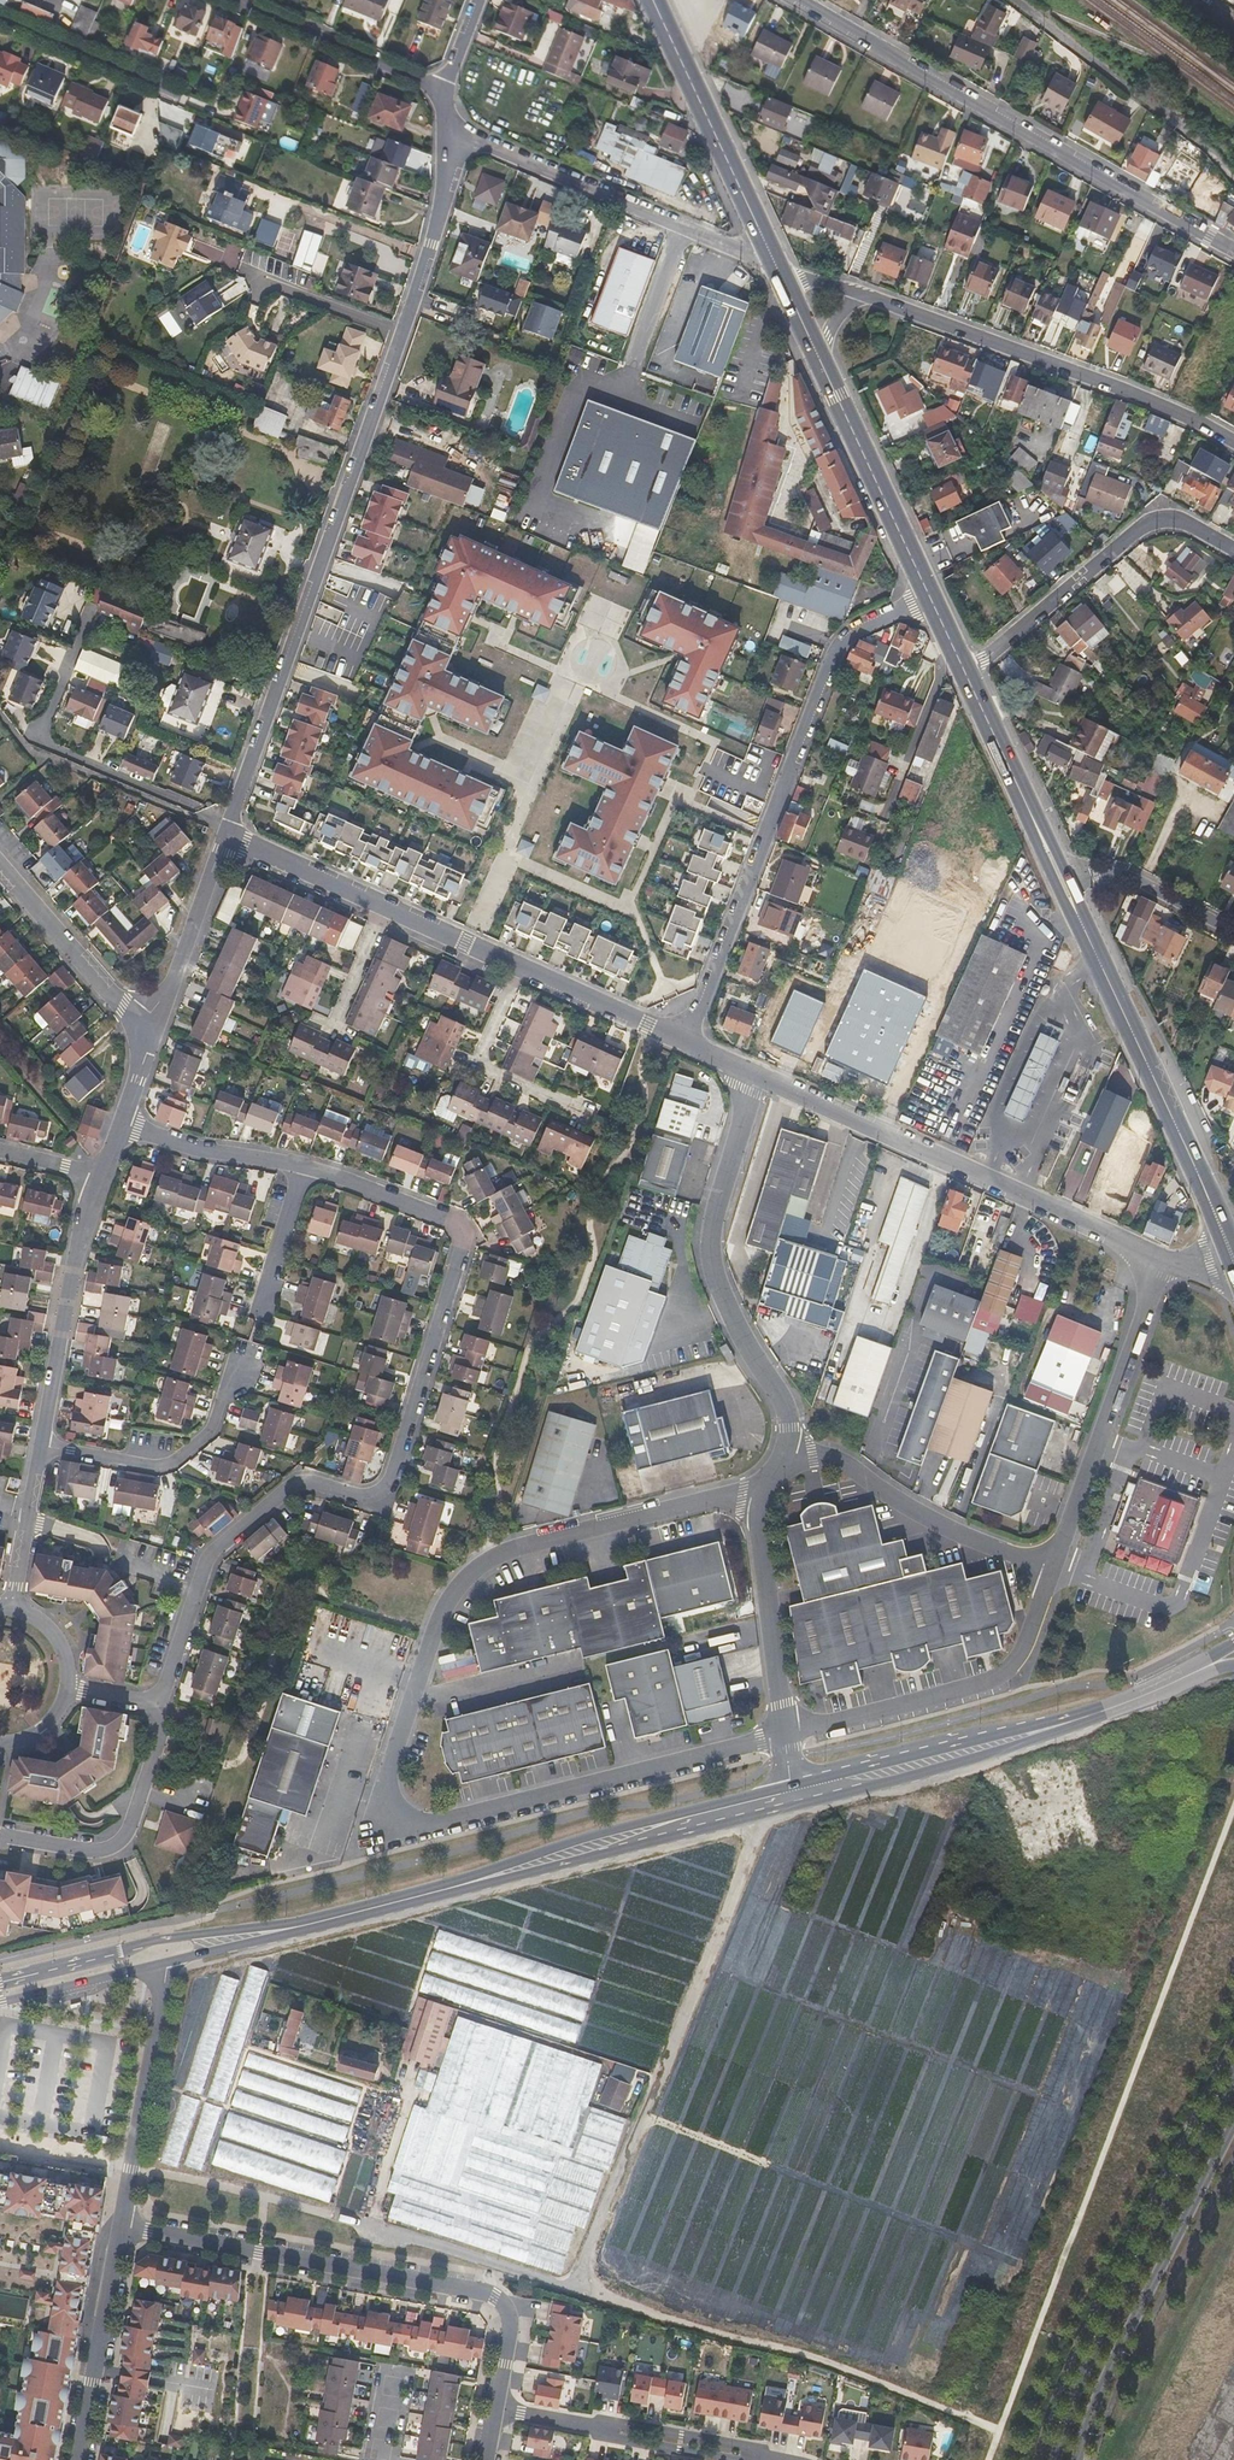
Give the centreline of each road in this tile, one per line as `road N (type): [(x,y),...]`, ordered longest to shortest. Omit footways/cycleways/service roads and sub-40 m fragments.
road 1 (residential): [(753,1501),(576,1534),(465,1577),(430,1637),(390,1758),(387,1793),(400,1814),(425,1824),(788,1731)]
road 2 (secondary): [(801,1784),(303,1921),(163,1941),(0,1982)]
road 3 (residential): [(304,1165),(450,1220),(461,1232),(458,1250),(384,1495),(295,1485),(211,1552),(155,1706)]
road 4 (residential): [(452,129),(447,197),(432,244),(225,835)]
road 5 (secondary): [(168,1965),(807,1805)]
road 6 (residential): [(929,595),(835,653),(686,1042)]
road 7 (residential): [(795,0),(1233,251)]
road 8 (residential): [(495,2409),(510,2328),(494,2297),(123,2225)]
road 9 (secondary): [(1233,1642),(1126,1697),(801,1784)]
road 10 (secondary): [(807,1805),(1087,1724),(1233,1666)]
road 11 (residential): [(754,1076),(1160,1261)]
road 12 (track): [(578,2288),(838,2364),(998,2433)]
road 13 (tertiary): [(1233,2068),(1081,2387),(1057,2459)]
road 14 (primary): [(1233,1259),(1059,876)]
road 15 (residential): [(858,293),(1179,413),(1233,443)]
road 16 (residential): [(794,1449),(774,1382),(724,1299),(711,1243),(754,1076)]
road 17 (tertiary): [(1079,2459),(1108,2378),(1233,2122)]
road 18 (residential): [(452,129),(778,270)]
road 19 (residential): [(1053,1569),(1025,1642),(1000,1677),(788,1731)]
road 20 (residential): [(1233,550),(1177,520),(1157,520),(966,674)]
road 21 (residential): [(1160,1261),(1053,1569)]
road 22 (primary): [(778,270),(653,0)]
road 23 (residential): [(495,2409),(777,2459)]
road 24 (residential): [(1053,1569),(950,1531),(794,1449)]
road 25 (unclassified): [(1016,0),(1233,179)]
road 26 (residential): [(245,1349),(214,1426),(188,1456),(156,1468),(40,1447)]
road 27 (residential): [(95,1178),(40,1447)]
road 28 (residential): [(155,1706),(159,1741),(132,1828),(117,1845),(80,1849),(0,1835)]
road 29 (residential): [(168,1965),(123,2225)]
road 30 (primary): [(929,595),(820,358)]
road 31 (residential): [(123,2225),(79,2459)]
road 32 (residential): [(788,1731),(753,1501)]
road 33 (residential): [(236,0),(443,89)]
road 34 (primary): [(1059,876),(966,674)]
road 35 (residential): [(0,867),(146,1032)]
road 36 (residential): [(521,968),(484,1042),(485,1065),(584,1110)]
road 37 (residential): [(225,835),(173,980),(149,1013),(146,1032)]
road 38 (residential): [(0,16),(186,97)]
road 39 (residential): [(1059,876),(1126,876),(1233,934)]
road 40 (residential): [(122,1123),(190,1148),(304,1165)]
road 41 (residential): [(521,968),(686,1042)]
road 42 (residential): [(225,835),(385,908)]
road 43 (secondary): [(0,2002),(168,1965)]
road 44 (residential): [(40,1447),(11,1610)]
road 45 (residential): [(304,1165),(260,1315)]
road 46 (residential): [(385,908),(521,968)]
road 47 (residential): [(385,908),(333,1025)]

